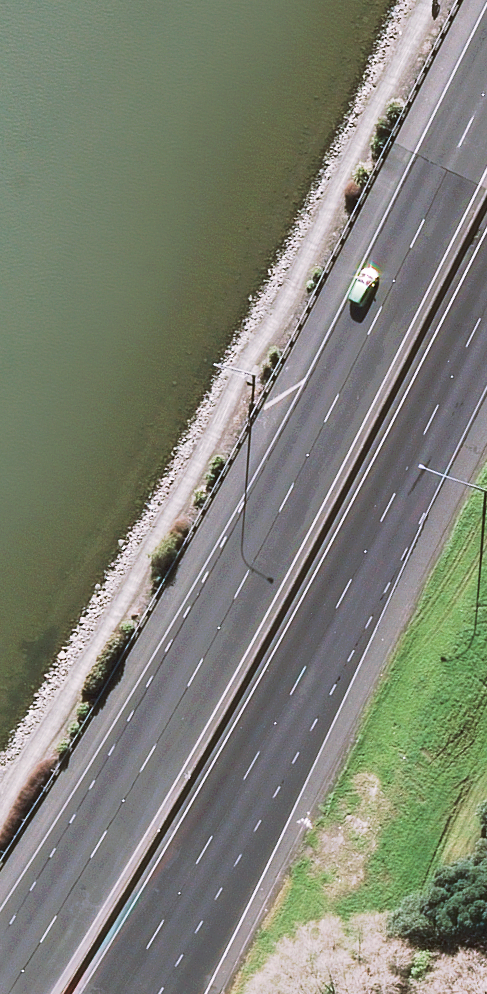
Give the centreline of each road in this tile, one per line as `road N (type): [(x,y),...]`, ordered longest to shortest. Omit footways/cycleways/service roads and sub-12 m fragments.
road 1 (trunk): [(9,993),(311,449),(486,84)]
road 2 (trunk): [(353,580),(121,993)]
road 3 (trunk): [(353,580),(232,883),(177,993)]
road 4 (trunk): [(486,307),(353,580)]

